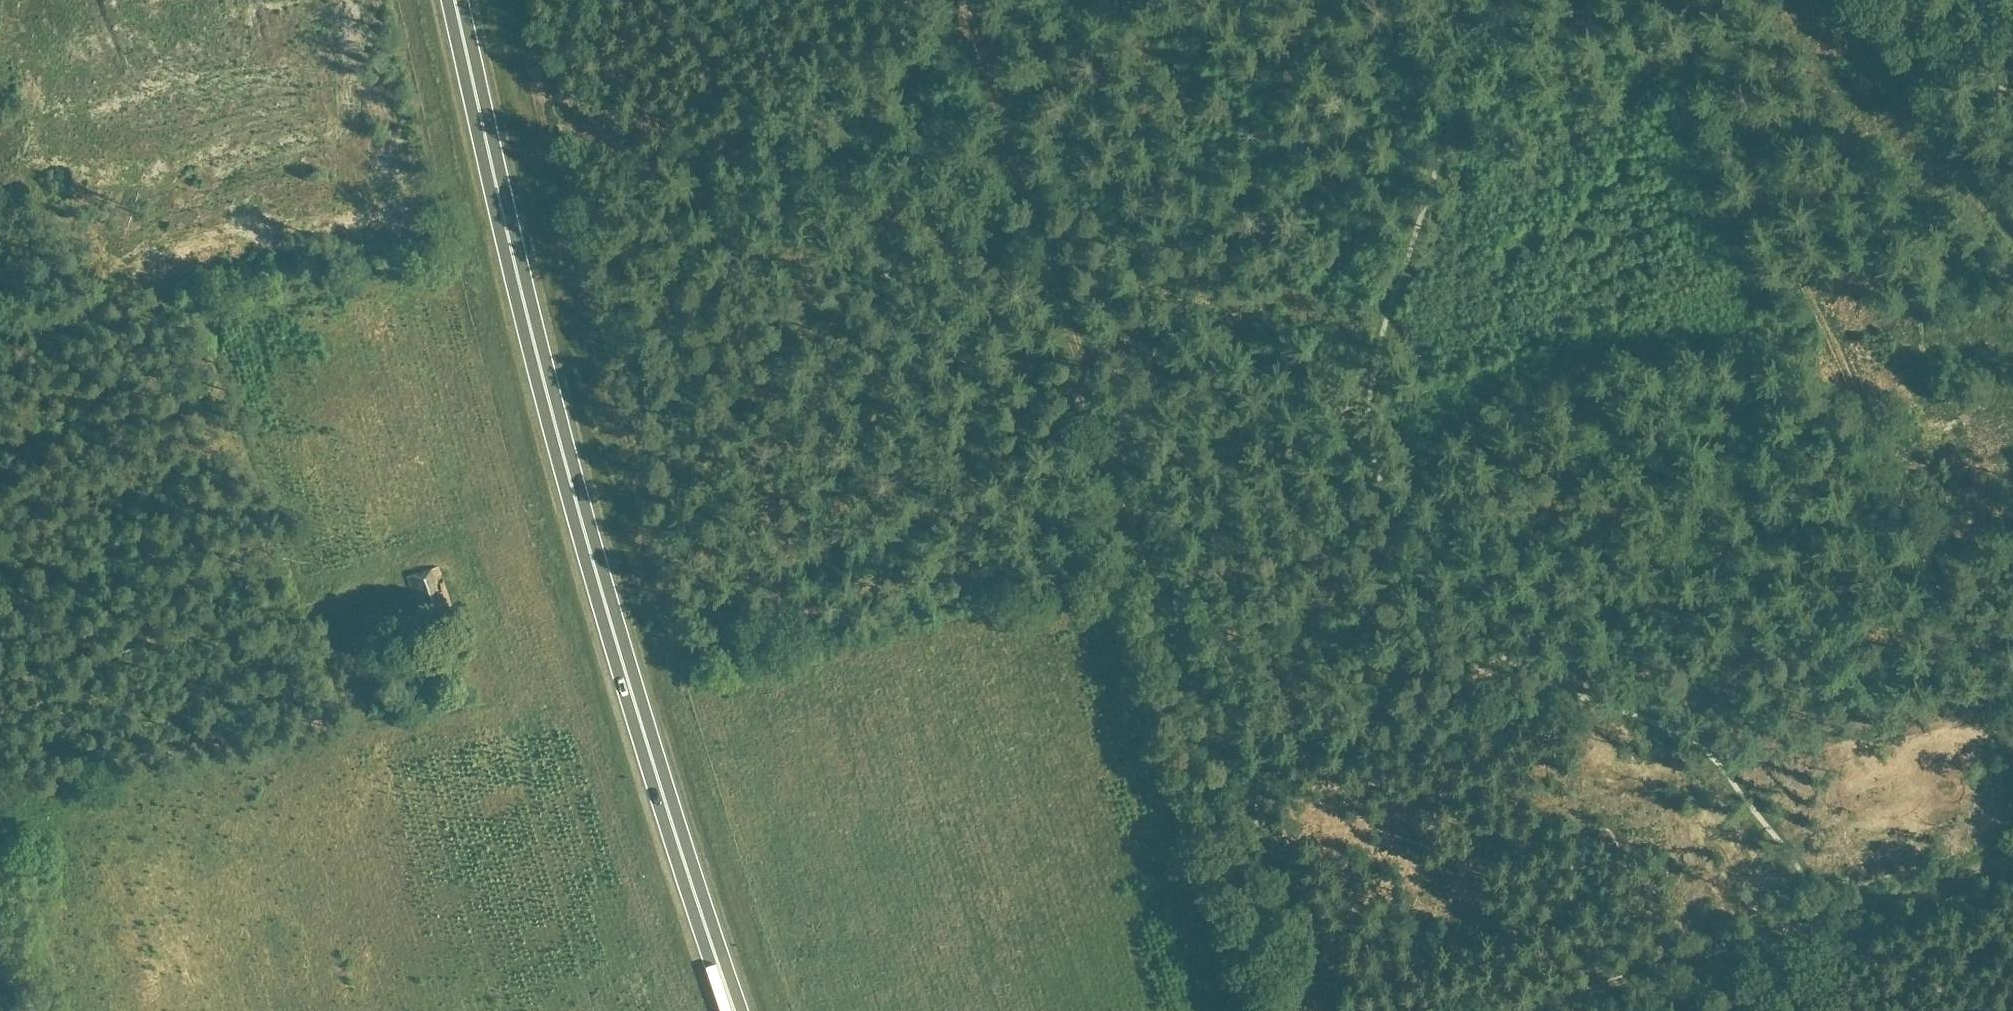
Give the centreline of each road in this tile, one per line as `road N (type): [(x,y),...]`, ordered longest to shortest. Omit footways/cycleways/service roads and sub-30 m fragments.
road 1 (track): [(1311,1010),(1280,835),(1166,616),(964,0)]
road 2 (trunk): [(735,1010),(568,472),(458,0)]
road 3 (track): [(2012,849),(1537,1010)]

